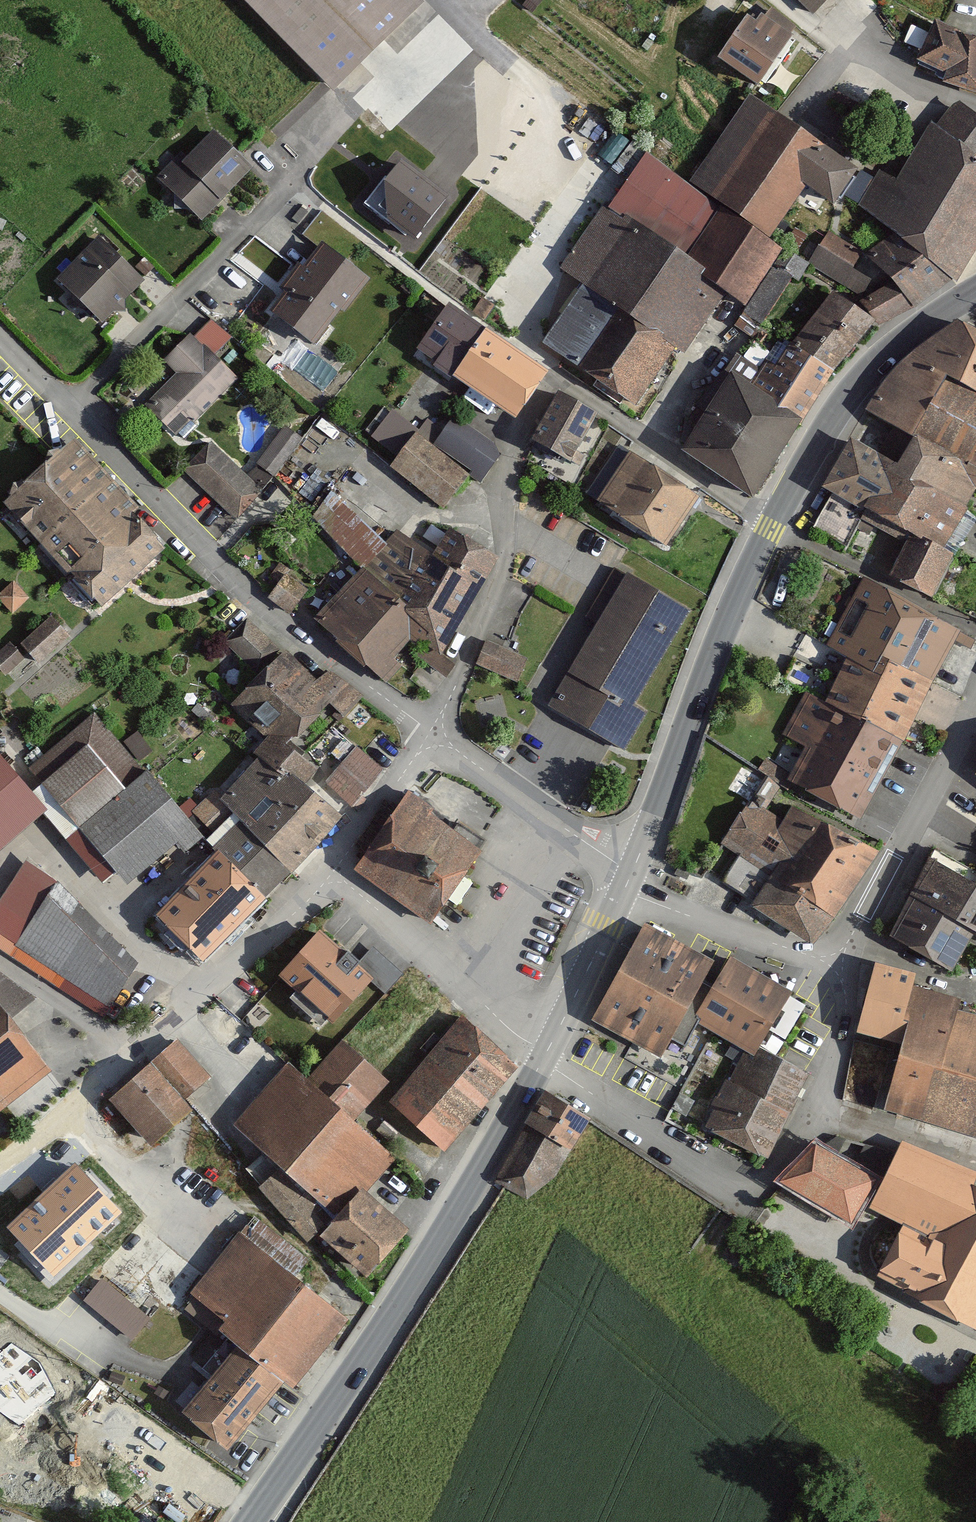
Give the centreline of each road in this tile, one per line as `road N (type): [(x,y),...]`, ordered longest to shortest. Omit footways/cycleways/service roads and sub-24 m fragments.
road 1 (residential): [(434,732),(304,638),(190,539),(66,408),(465,25)]
road 2 (residential): [(773,525),(557,376),(500,489),(506,563),(434,732)]
road 3 (secondary): [(246,1521),(469,1193),(546,1060)]
road 4 (residential): [(546,1060),(712,1170),(743,1179),(776,1166),(815,1110),(846,1012),(838,964)]
road 5 (residential): [(335,875),(63,1118),(0,1161)]
road 6 (secondary): [(630,869),(721,633),(773,525)]
road 7 (secondary): [(776,521),(868,372),(975,293)]
road 8 (residential): [(838,964),(975,697)]
road 9 (residential): [(335,875),(546,1060)]
road 10 (residential): [(630,869),(434,732)]
road 11 (residential): [(619,895),(838,964)]
road 12 (residential): [(975,630),(776,521)]
road 13 (secondary): [(546,1060),(619,895)]
road 14 (residential): [(434,732),(335,875)]

